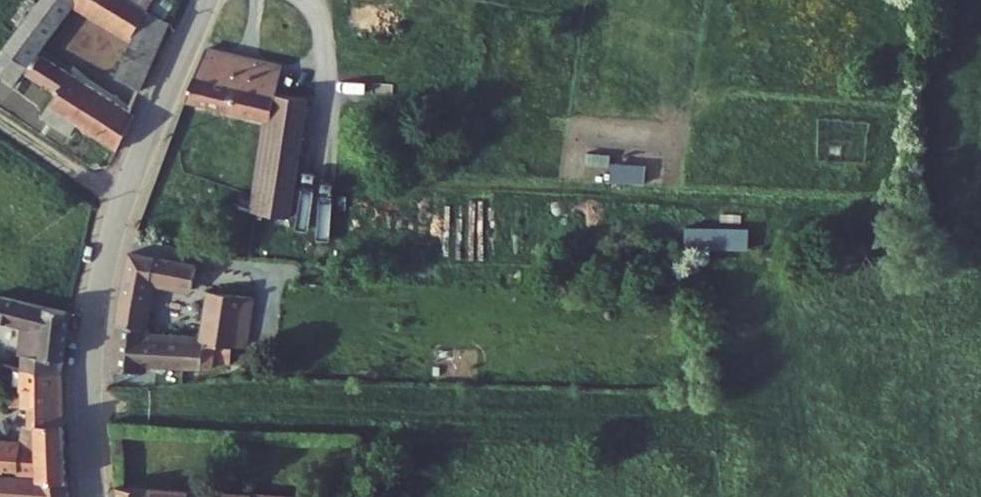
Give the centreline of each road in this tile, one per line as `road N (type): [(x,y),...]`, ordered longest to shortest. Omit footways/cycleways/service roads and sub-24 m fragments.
road 1 (residential): [(206,0),(106,256),(91,357),(95,496)]
road 2 (track): [(0,136),(119,212)]

